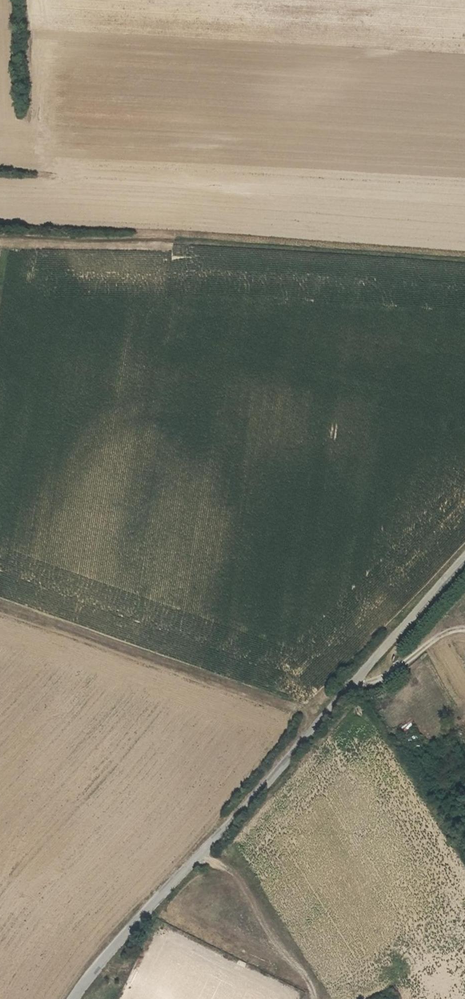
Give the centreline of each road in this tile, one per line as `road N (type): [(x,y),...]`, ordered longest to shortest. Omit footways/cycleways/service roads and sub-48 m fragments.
road 1 (residential): [(464,554),(75,998)]

